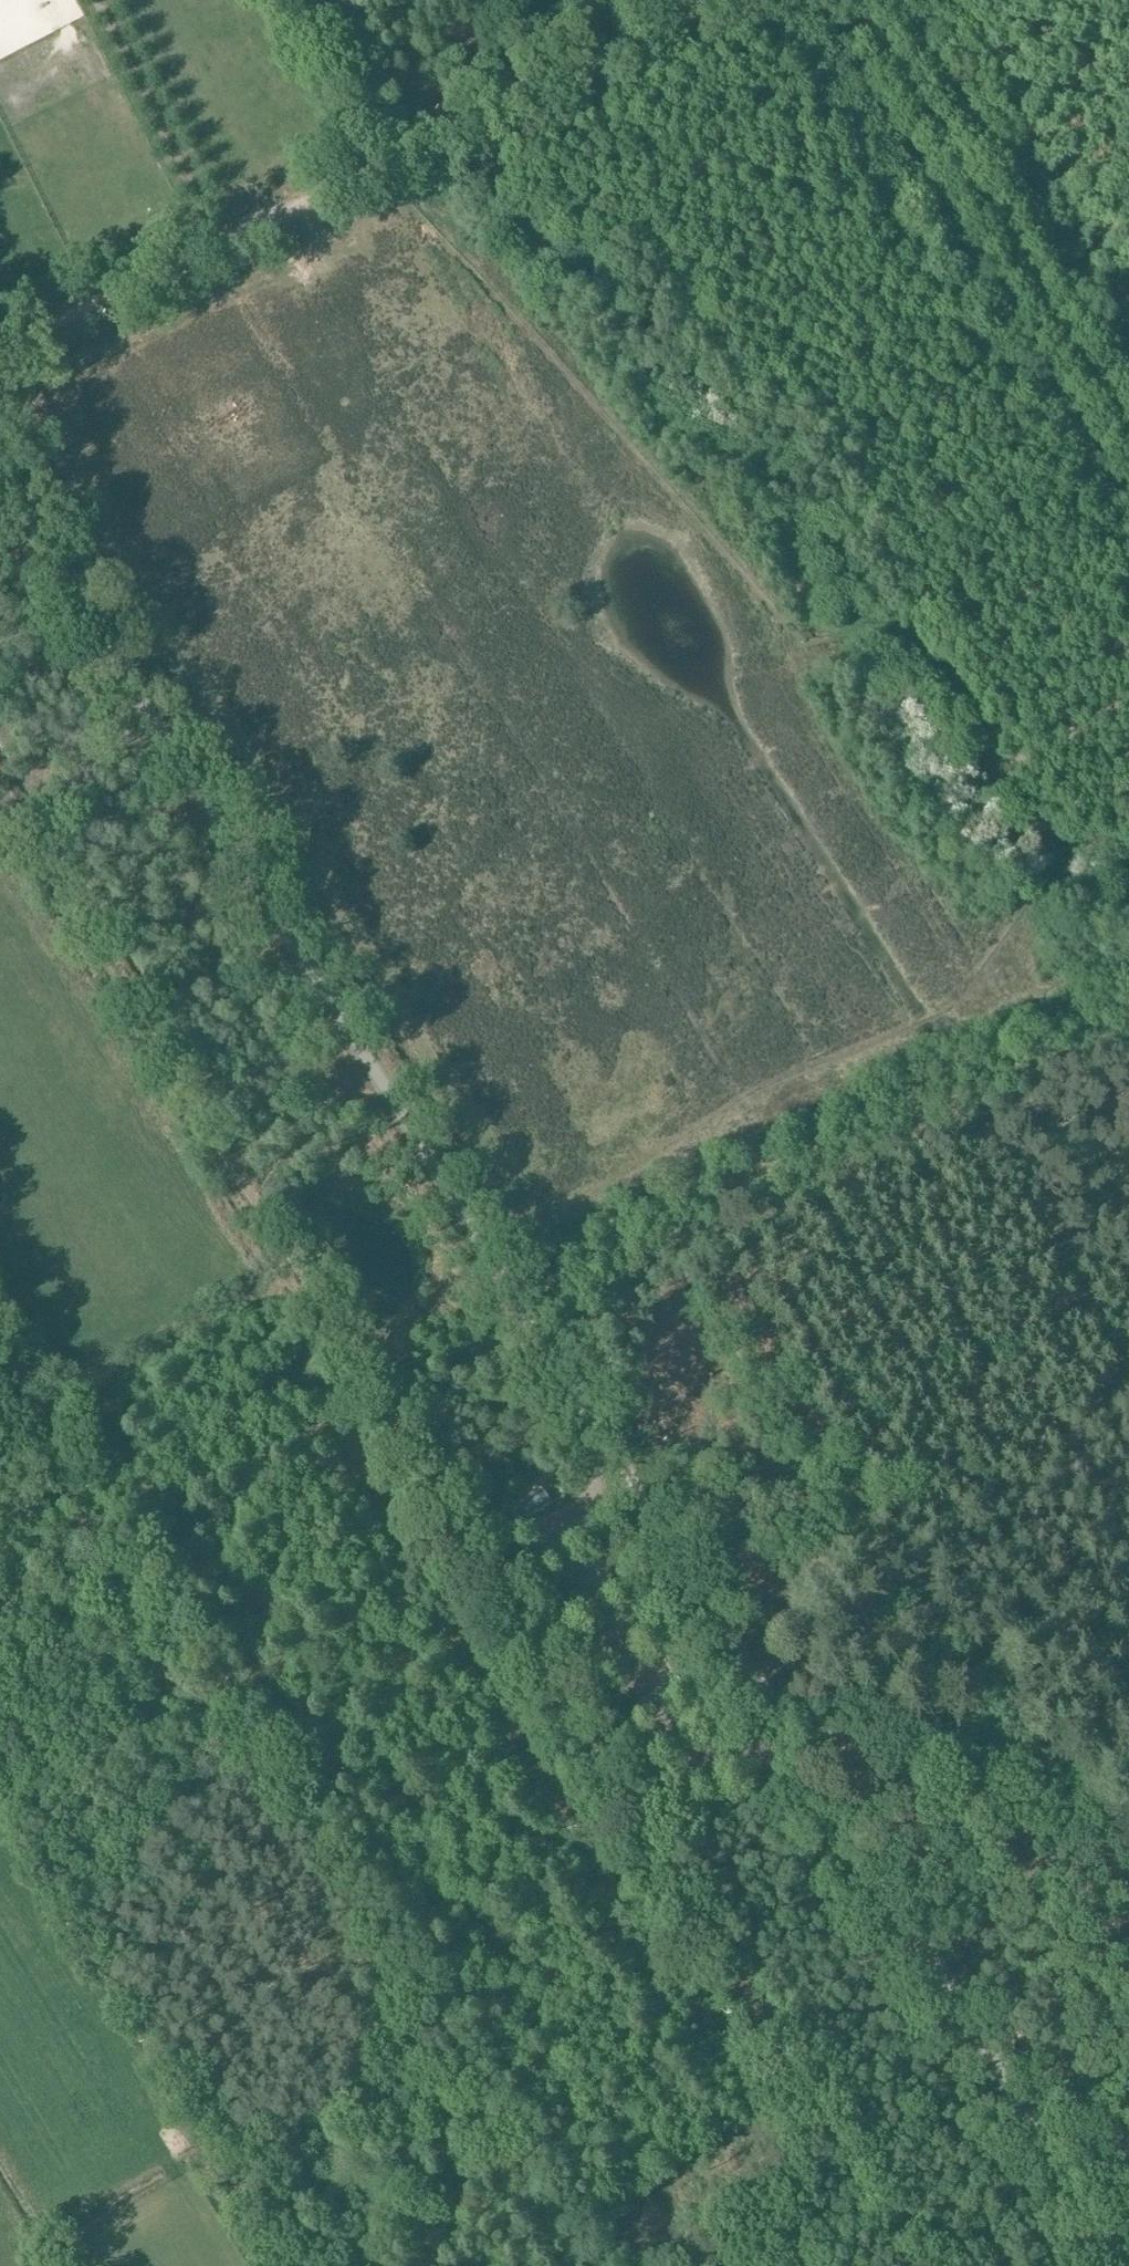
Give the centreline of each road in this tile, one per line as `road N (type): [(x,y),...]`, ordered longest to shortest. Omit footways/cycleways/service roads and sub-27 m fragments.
road 1 (track): [(729,0),(20,340)]
road 2 (track): [(0,1562),(578,1275)]
road 3 (unclassified): [(1125,2265),(787,1727)]

